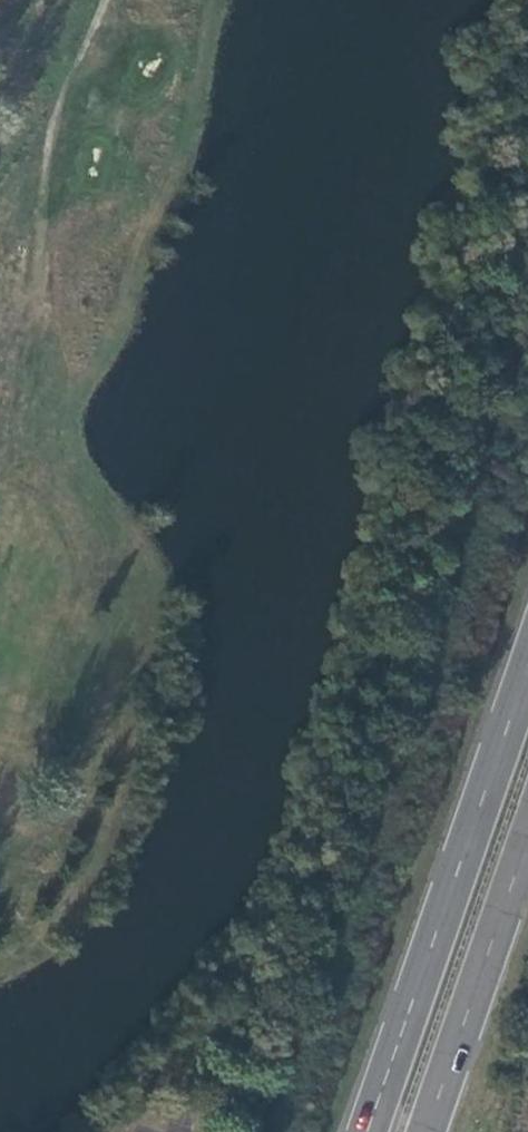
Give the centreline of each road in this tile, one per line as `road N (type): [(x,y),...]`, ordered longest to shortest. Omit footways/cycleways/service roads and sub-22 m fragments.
road 1 (trunk): [(527,685),(373,1131)]
road 2 (trunk): [(431,1131),(527,852)]

